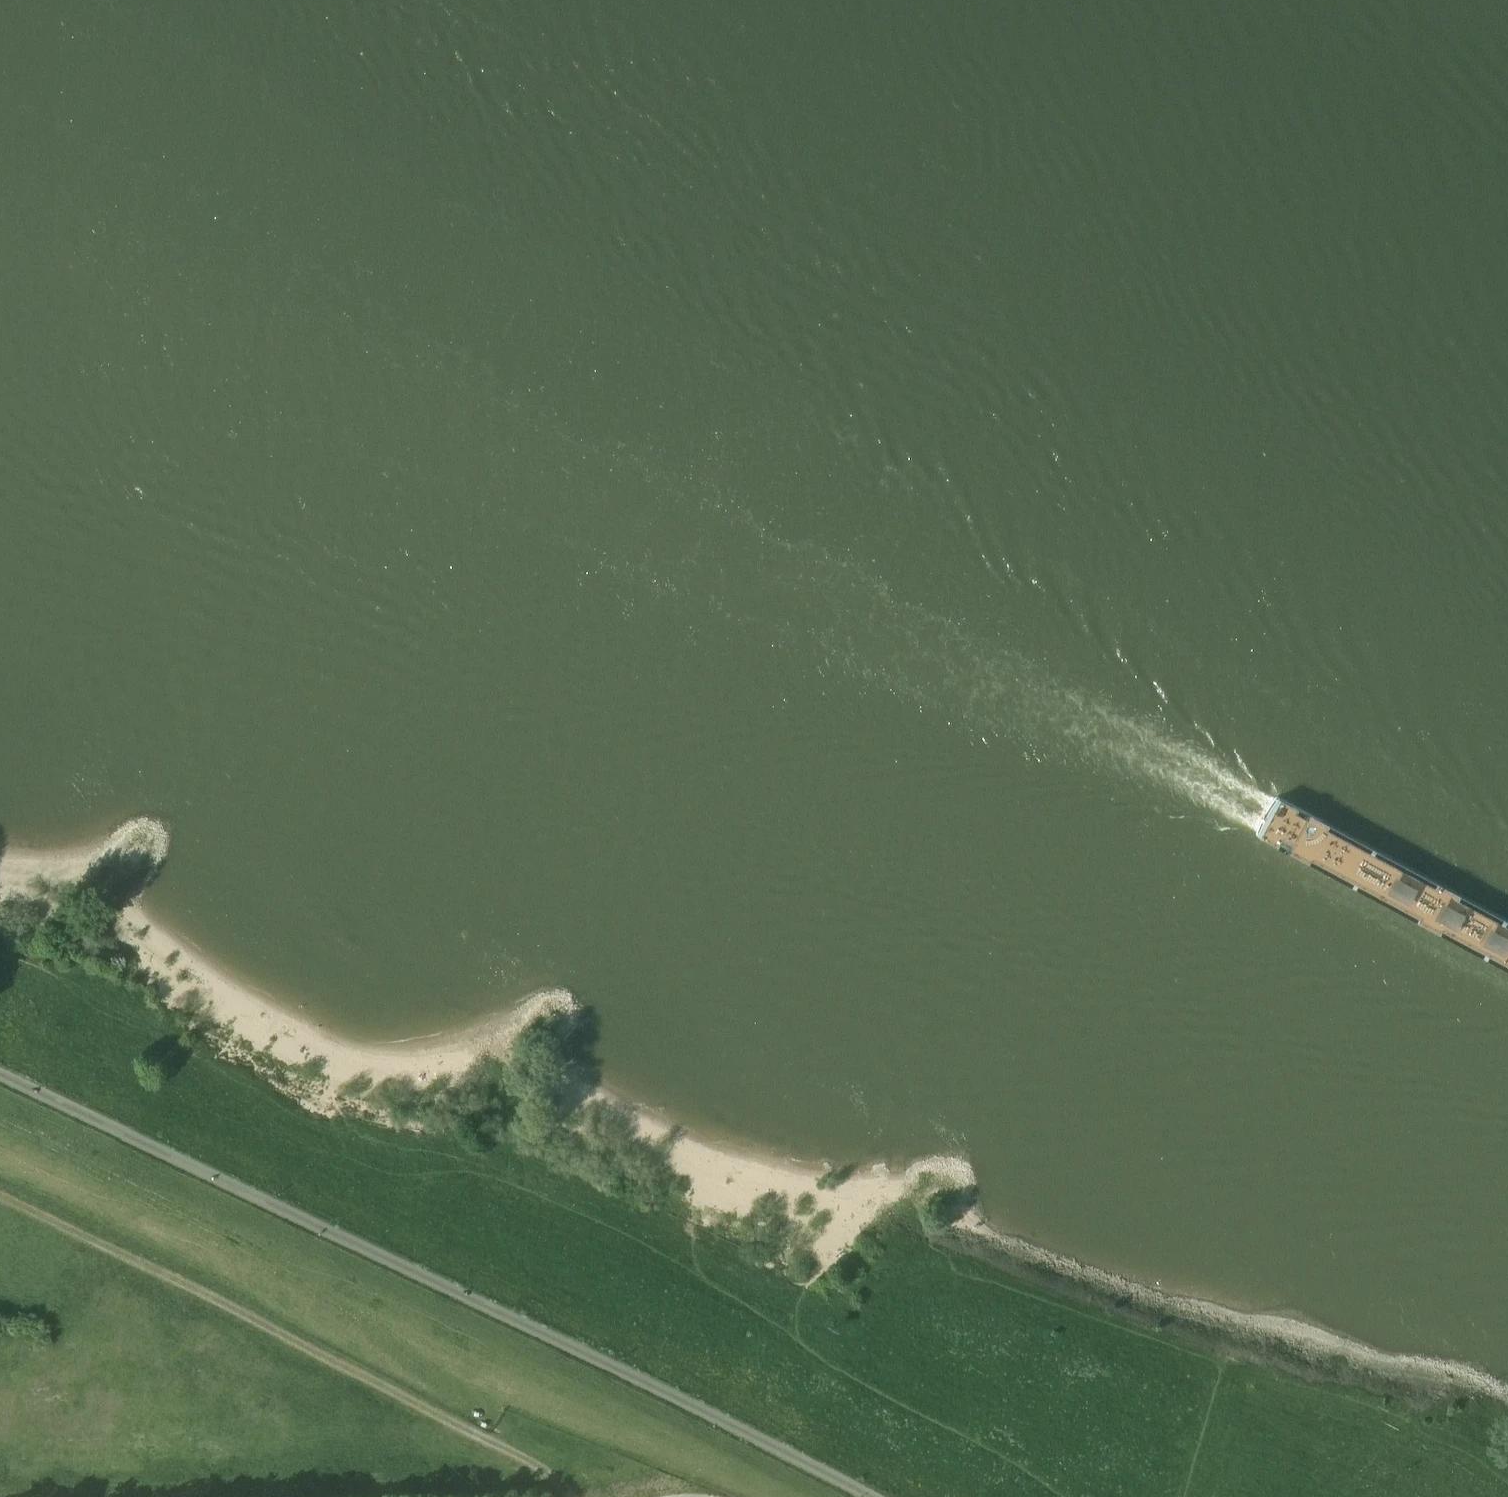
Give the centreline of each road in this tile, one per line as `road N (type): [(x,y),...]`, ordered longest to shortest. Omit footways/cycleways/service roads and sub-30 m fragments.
road 1 (unclassified): [(0,1071),(875,1496)]

